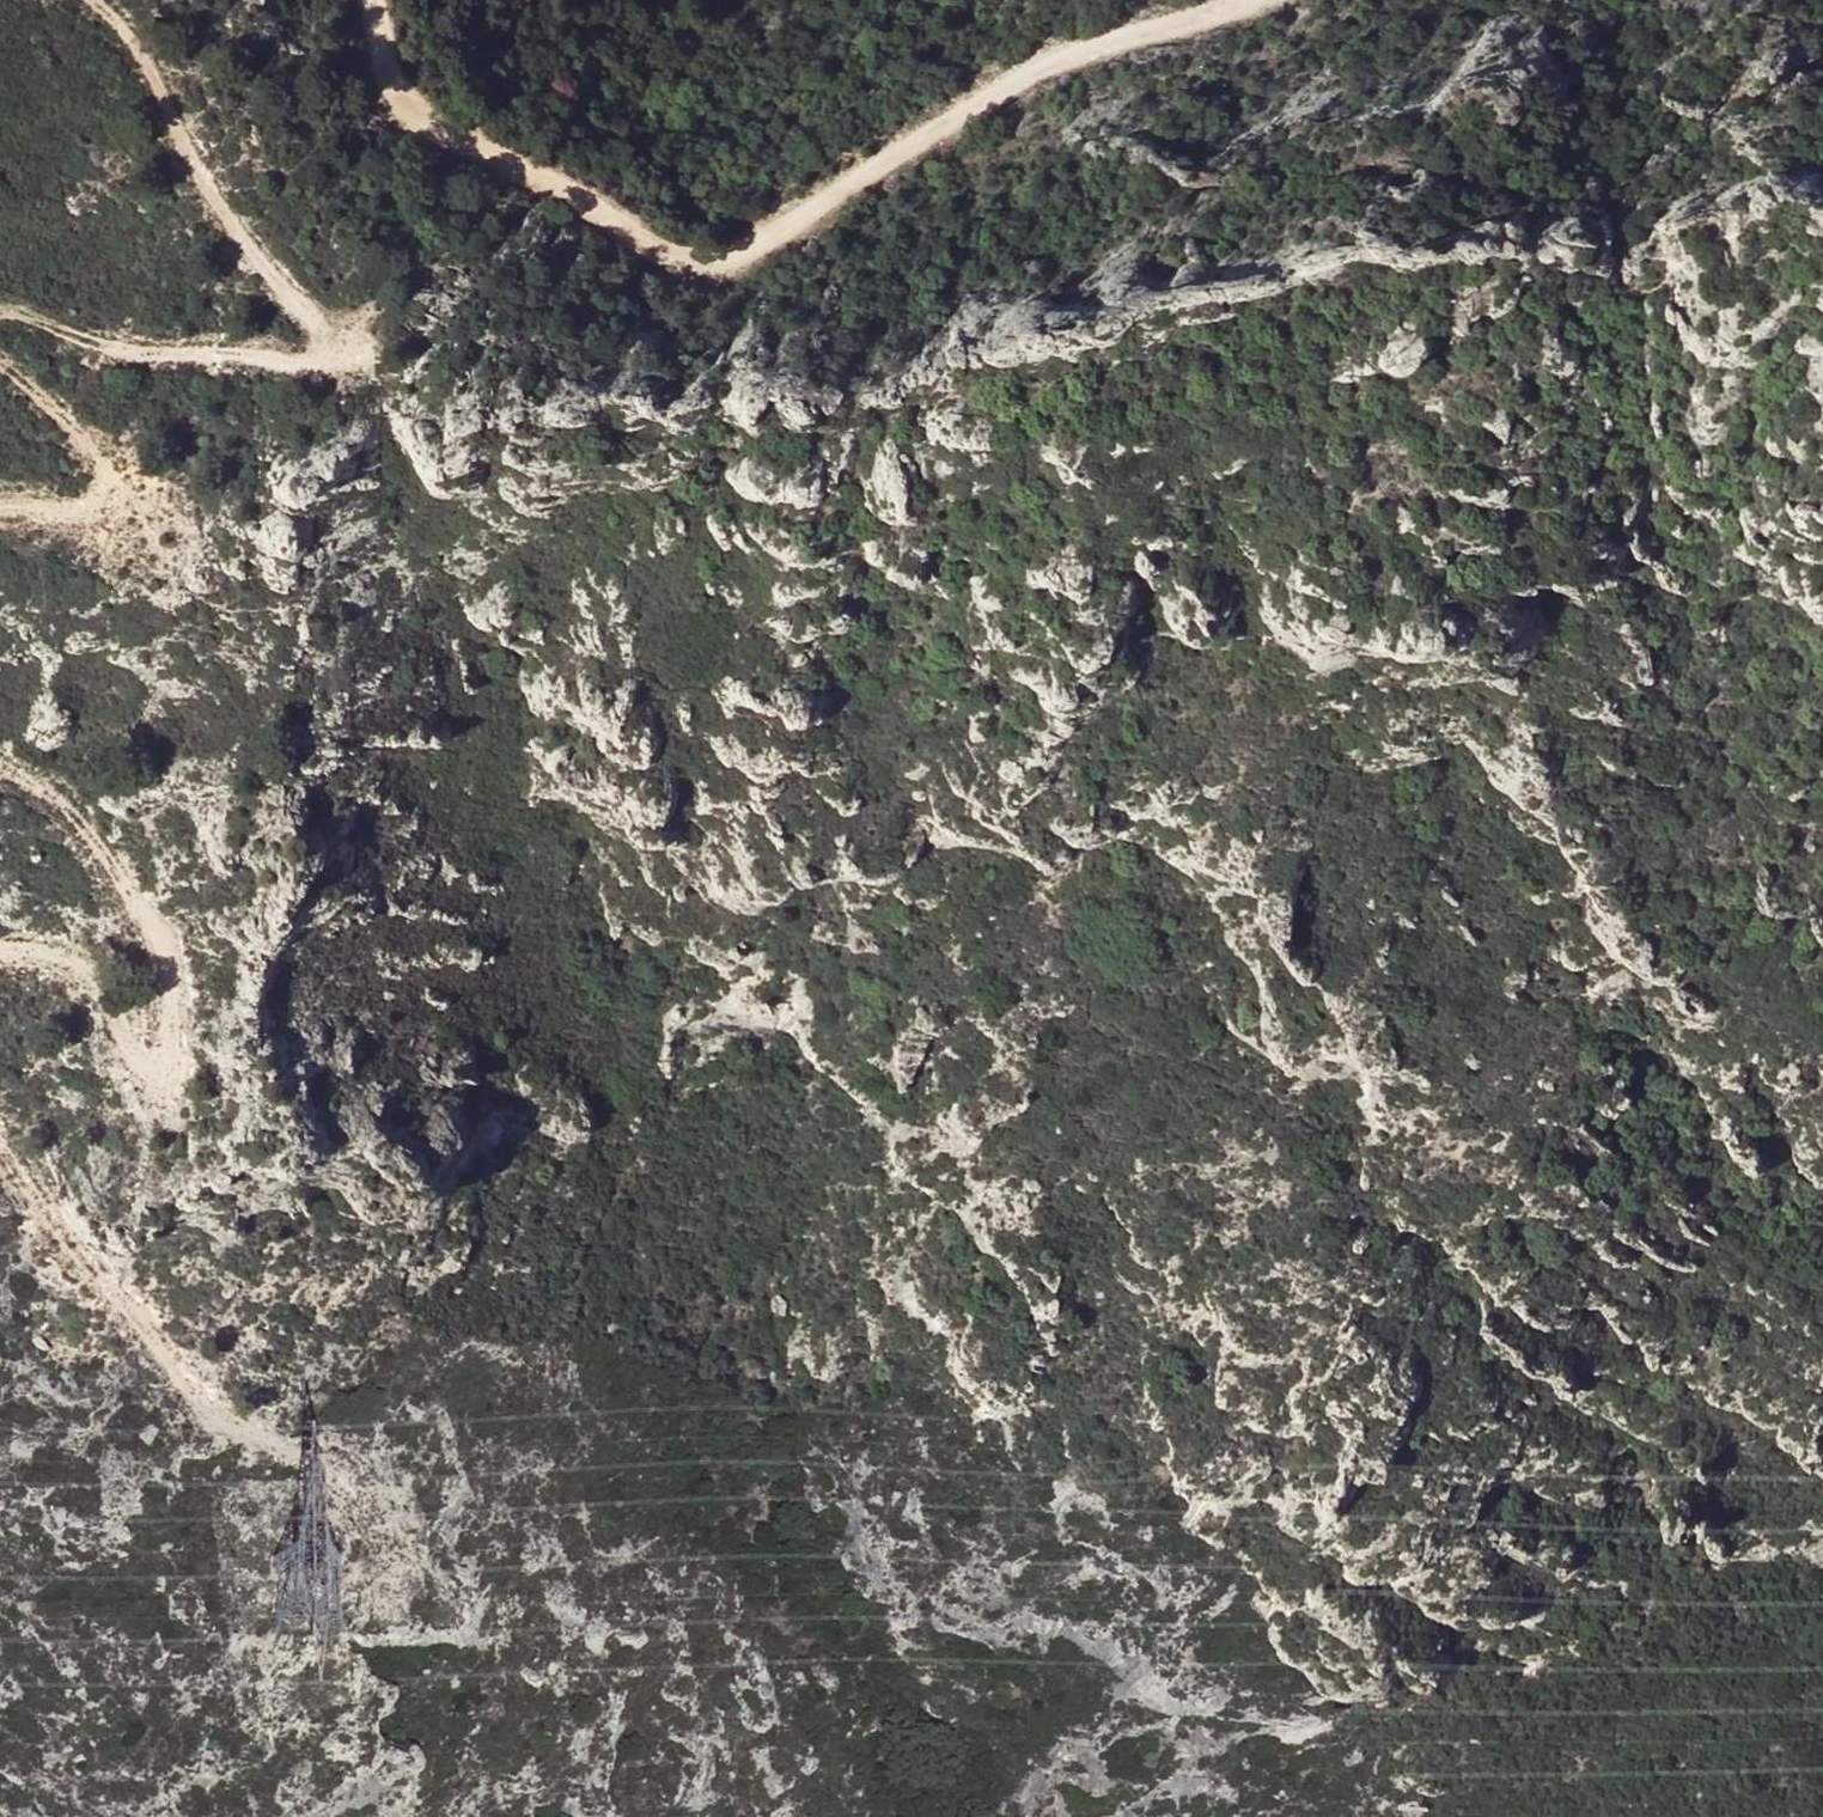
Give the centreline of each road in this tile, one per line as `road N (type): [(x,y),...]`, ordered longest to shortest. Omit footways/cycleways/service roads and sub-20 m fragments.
road 1 (track): [(367,0),(391,82),(414,112),(504,178),(706,274),(747,264),(843,208),(1049,72),(1289,0)]
road 2 (track): [(85,0),(110,18),(234,236),(328,334),(324,363),(137,363),(14,322),(0,325)]
road 3 (track): [(0,760),(87,822),(143,901),(183,978),(180,1079),(155,1067),(114,1000),(63,968),(0,963)]
road 4 (track): [(0,1141),(98,1277),(199,1392)]
road 5 (track): [(0,365),(109,467),(99,506),(0,519)]

